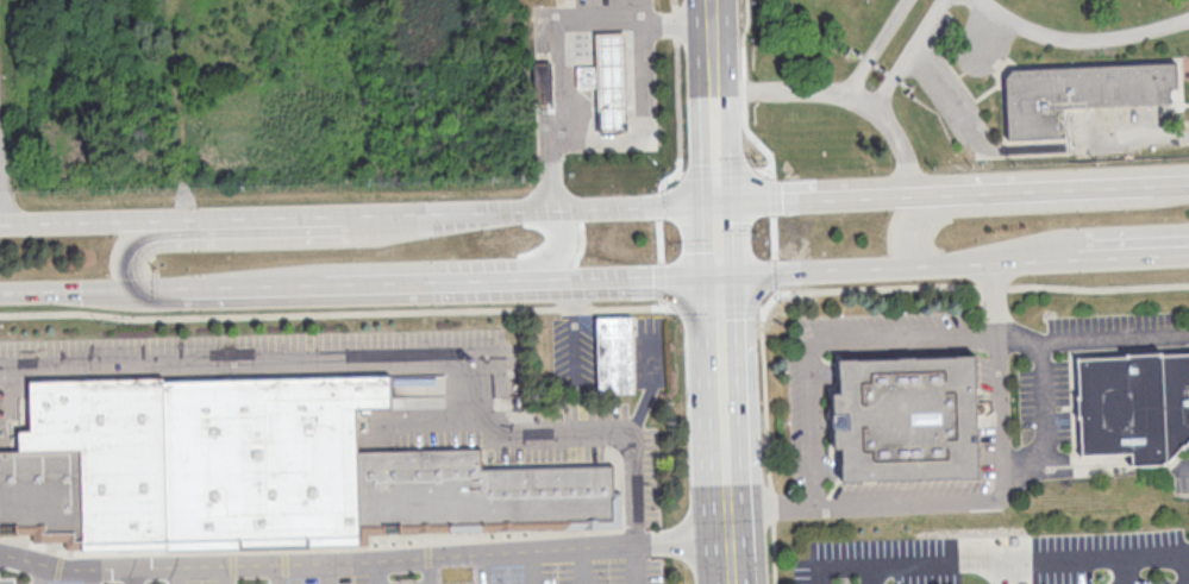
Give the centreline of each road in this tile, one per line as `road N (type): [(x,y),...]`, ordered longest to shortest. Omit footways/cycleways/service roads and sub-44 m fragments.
road 1 (secondary): [(1175,180),(720,200)]
road 2 (secondary): [(1175,180),(1133,201),(932,212),(918,228),(919,265)]
road 3 (secondary): [(324,288),(546,283)]
road 4 (secondary): [(363,211),(164,215)]
road 5 (secondary): [(721,274),(919,265)]
road 6 (secondary): [(720,200),(539,205)]
road 7 (secondary): [(144,293),(324,288)]
road 8 (secondary): [(539,205),(363,211)]
road 9 (secondary): [(546,283),(721,274)]
road 10 (secondary): [(1022,262),(1066,238),(1188,233)]
road 11 (secondary): [(721,274),(728,442)]
road 12 (secondary): [(1022,262),(1188,255)]
road 13 (secondary): [(164,215),(0,220)]
road 14 (secondary): [(0,293),(144,293)]

